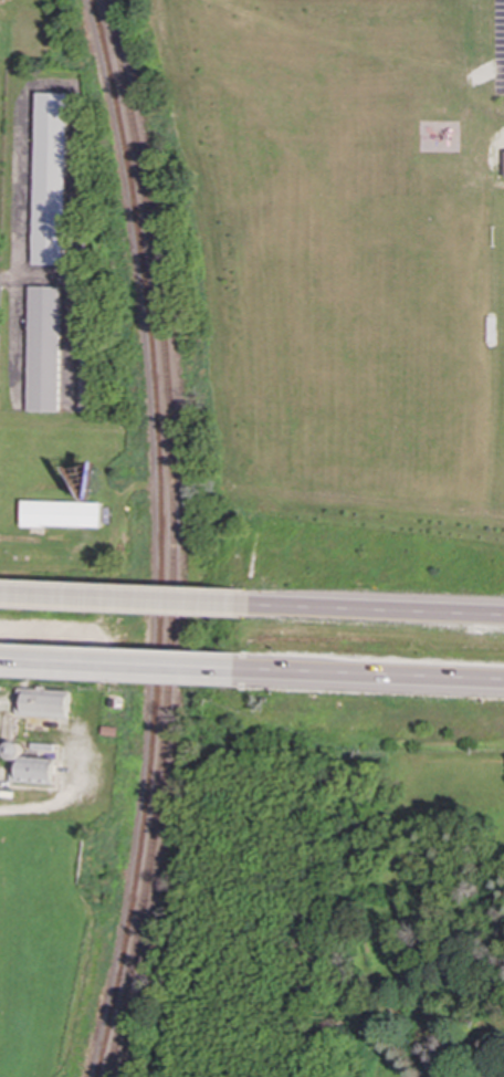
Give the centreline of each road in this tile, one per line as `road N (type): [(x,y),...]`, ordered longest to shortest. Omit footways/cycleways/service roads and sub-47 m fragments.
road 1 (trunk): [(503,616),(241,604)]
road 2 (trunk): [(241,670),(503,682)]
road 3 (trunk): [(0,660),(241,670)]
road 4 (trunk): [(241,604),(0,595)]

